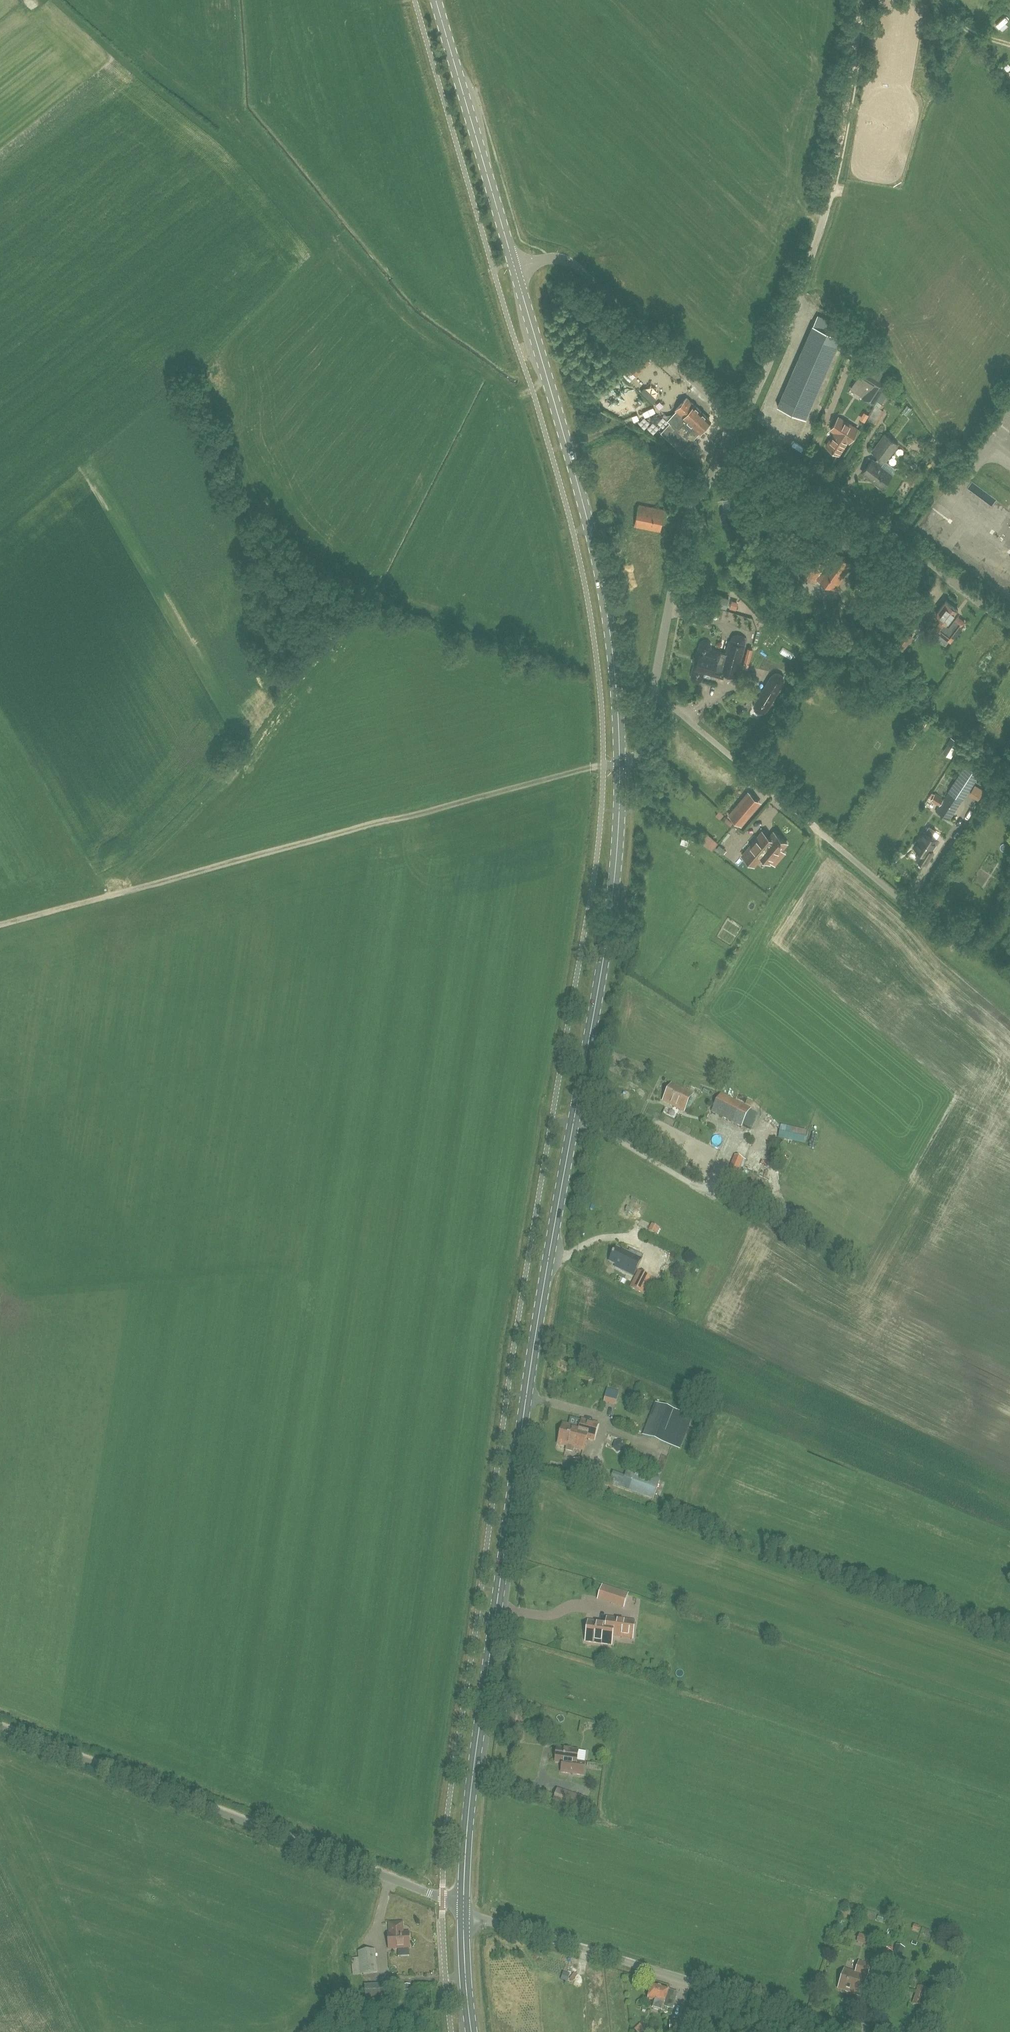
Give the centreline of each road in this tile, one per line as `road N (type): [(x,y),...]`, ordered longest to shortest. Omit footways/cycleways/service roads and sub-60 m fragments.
road 1 (secondary): [(463,1910),(526,1400),(615,875),(620,762)]
road 2 (track): [(0,926),(604,766)]
road 3 (secondary): [(620,762),(604,592),(513,263)]
road 4 (unclassified): [(463,1910),(0,1728)]
road 5 (unclassified): [(858,2031),(463,1910)]
road 6 (unclassified): [(1009,624),(740,422)]
road 7 (unclassified): [(909,905),(654,694)]
road 8 (unclassified): [(740,422),(577,267),(548,257),(513,263)]
road 9 (unclassified): [(654,694),(687,522),(740,422)]
road 10 (secondary): [(513,263),(436,0)]
road 11 (unclassified): [(740,422),(770,365),(834,187)]
road 12 (track): [(834,187),(865,0)]
road 13 (track): [(909,905),(1009,1000)]
road 14 (secondary): [(472,2031),(463,1910)]

